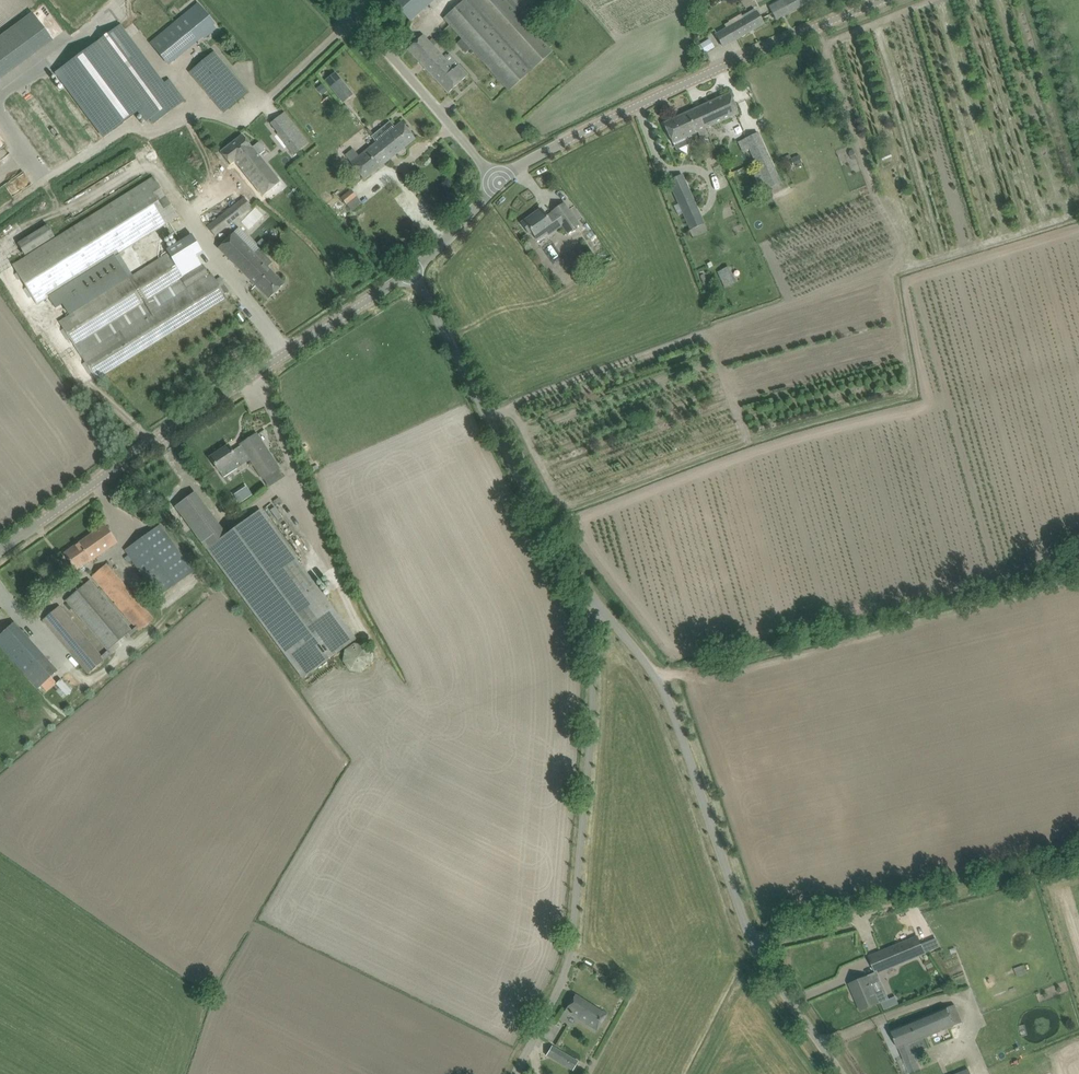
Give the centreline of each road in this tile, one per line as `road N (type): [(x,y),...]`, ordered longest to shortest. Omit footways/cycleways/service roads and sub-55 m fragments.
road 1 (unclassified): [(838,1073),(754,950),(673,707),(575,568)]
road 2 (unclassified): [(0,553),(412,269)]
road 3 (unclassified): [(537,1030),(564,974),(578,909),(593,694),(575,568)]
road 4 (track): [(657,679),(717,680),(1078,582)]
road 5 (unclassified): [(501,182),(655,99),(886,0)]
road 6 (unclassified): [(575,568),(412,269)]
road 7 (unclassified): [(501,182),(337,0)]
road 8 (unclassified): [(412,269),(501,182)]

